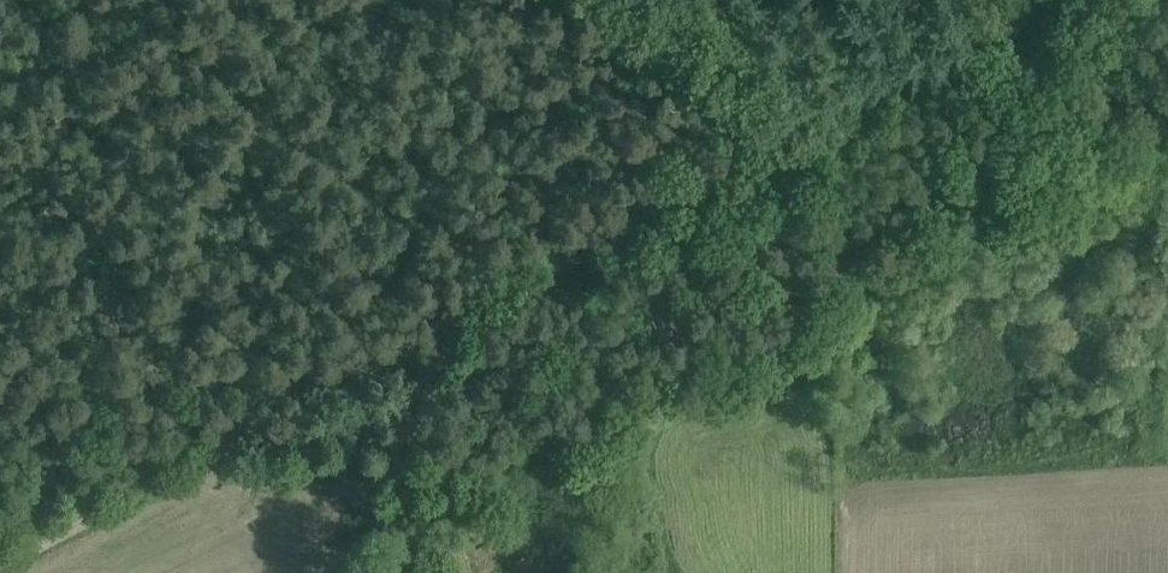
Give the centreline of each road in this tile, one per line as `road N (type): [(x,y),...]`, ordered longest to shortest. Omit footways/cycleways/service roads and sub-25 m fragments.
road 1 (track): [(0,559),(671,191),(1042,0)]
road 2 (unclassified): [(403,344),(400,572)]
road 3 (track): [(827,124),(640,0)]

